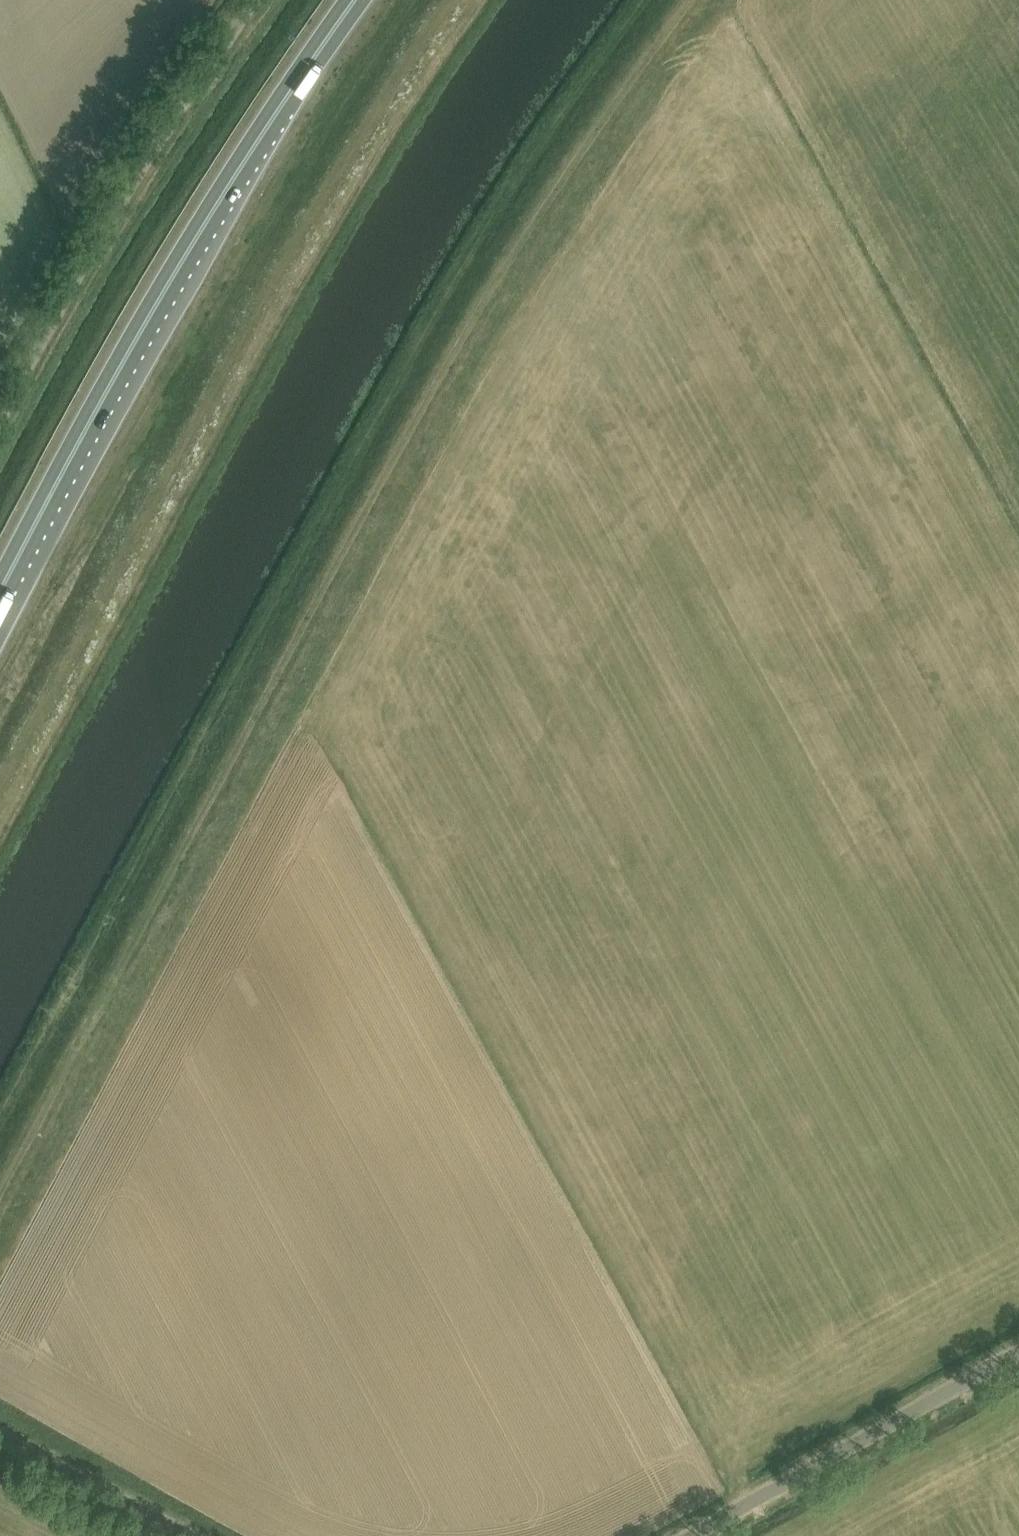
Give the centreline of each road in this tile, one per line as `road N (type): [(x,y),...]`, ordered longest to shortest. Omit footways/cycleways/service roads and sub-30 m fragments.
road 1 (trunk): [(0,592),(164,293),(353,0)]
road 2 (unclassified): [(0,427),(213,60),(255,0)]
road 3 (unclassified): [(704,1535),(1018,1360)]
road 4 (unclassified): [(0,1438),(181,1535)]

